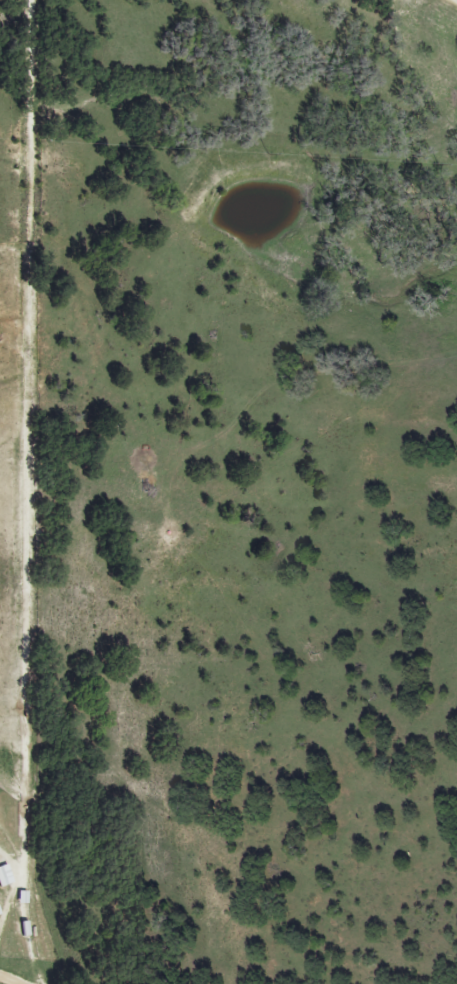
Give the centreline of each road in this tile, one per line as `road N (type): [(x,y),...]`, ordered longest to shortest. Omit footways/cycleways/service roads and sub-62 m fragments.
road 1 (residential): [(35,0),(27,871),(40,983)]

